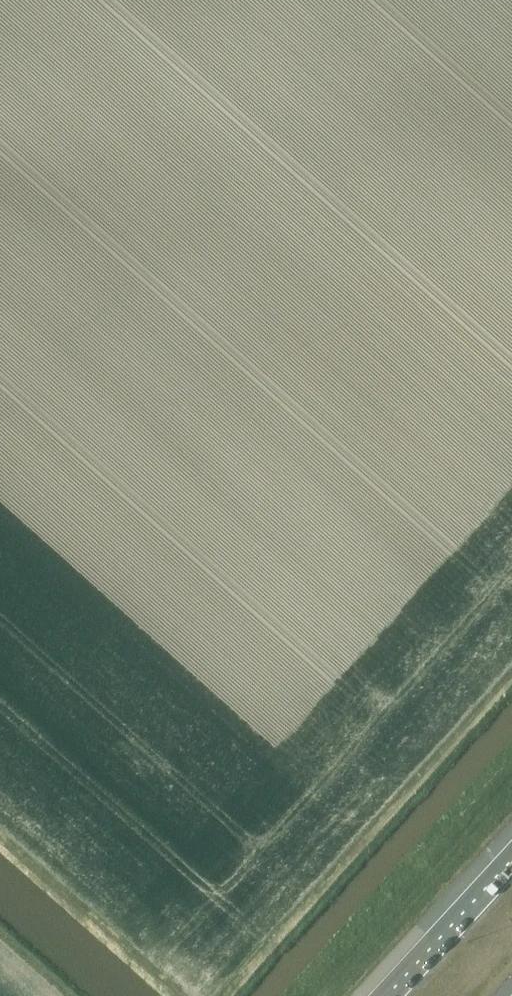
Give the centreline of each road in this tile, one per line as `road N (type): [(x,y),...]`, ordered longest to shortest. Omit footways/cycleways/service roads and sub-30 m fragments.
road 1 (motorway): [(511,861),(388,995)]

